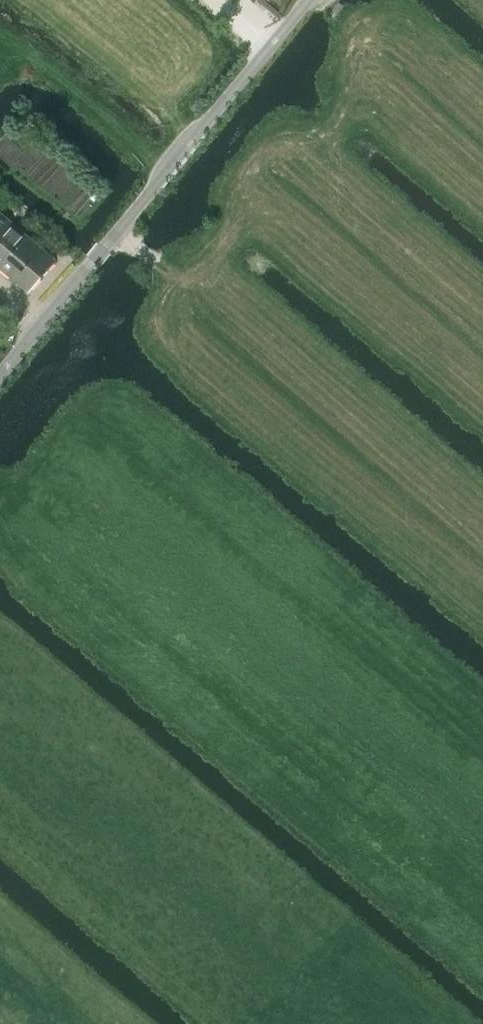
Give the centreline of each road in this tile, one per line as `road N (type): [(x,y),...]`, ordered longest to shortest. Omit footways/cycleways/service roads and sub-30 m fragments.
road 1 (unclassified): [(306,0),(0,373)]

